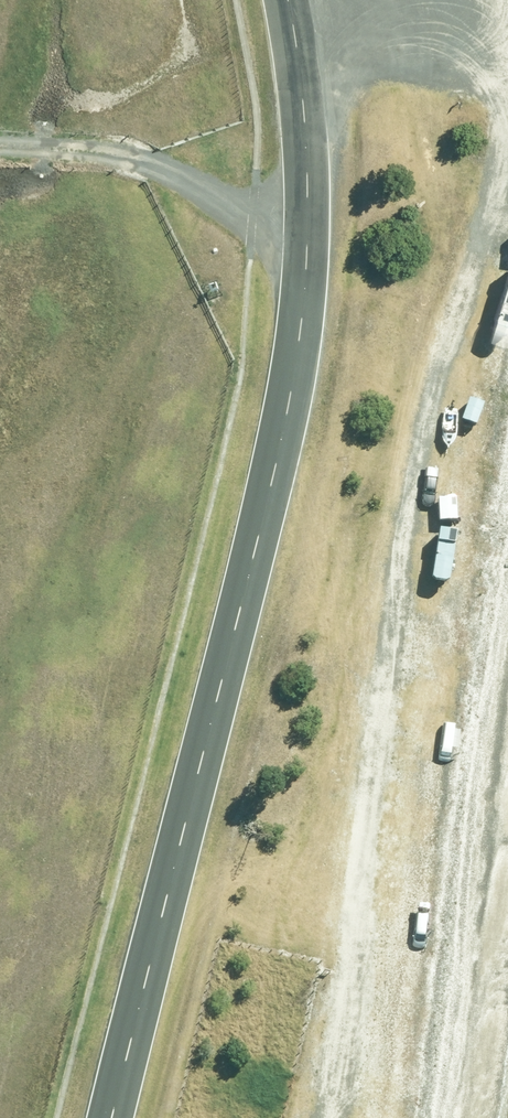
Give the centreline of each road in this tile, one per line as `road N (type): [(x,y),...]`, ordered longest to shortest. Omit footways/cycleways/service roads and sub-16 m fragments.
road 1 (track): [(499,0),(507,202),(444,394),(383,657),(362,923),(330,1117)]
road 2 (secondary): [(275,0),(291,77),(285,363),(115,1117)]

